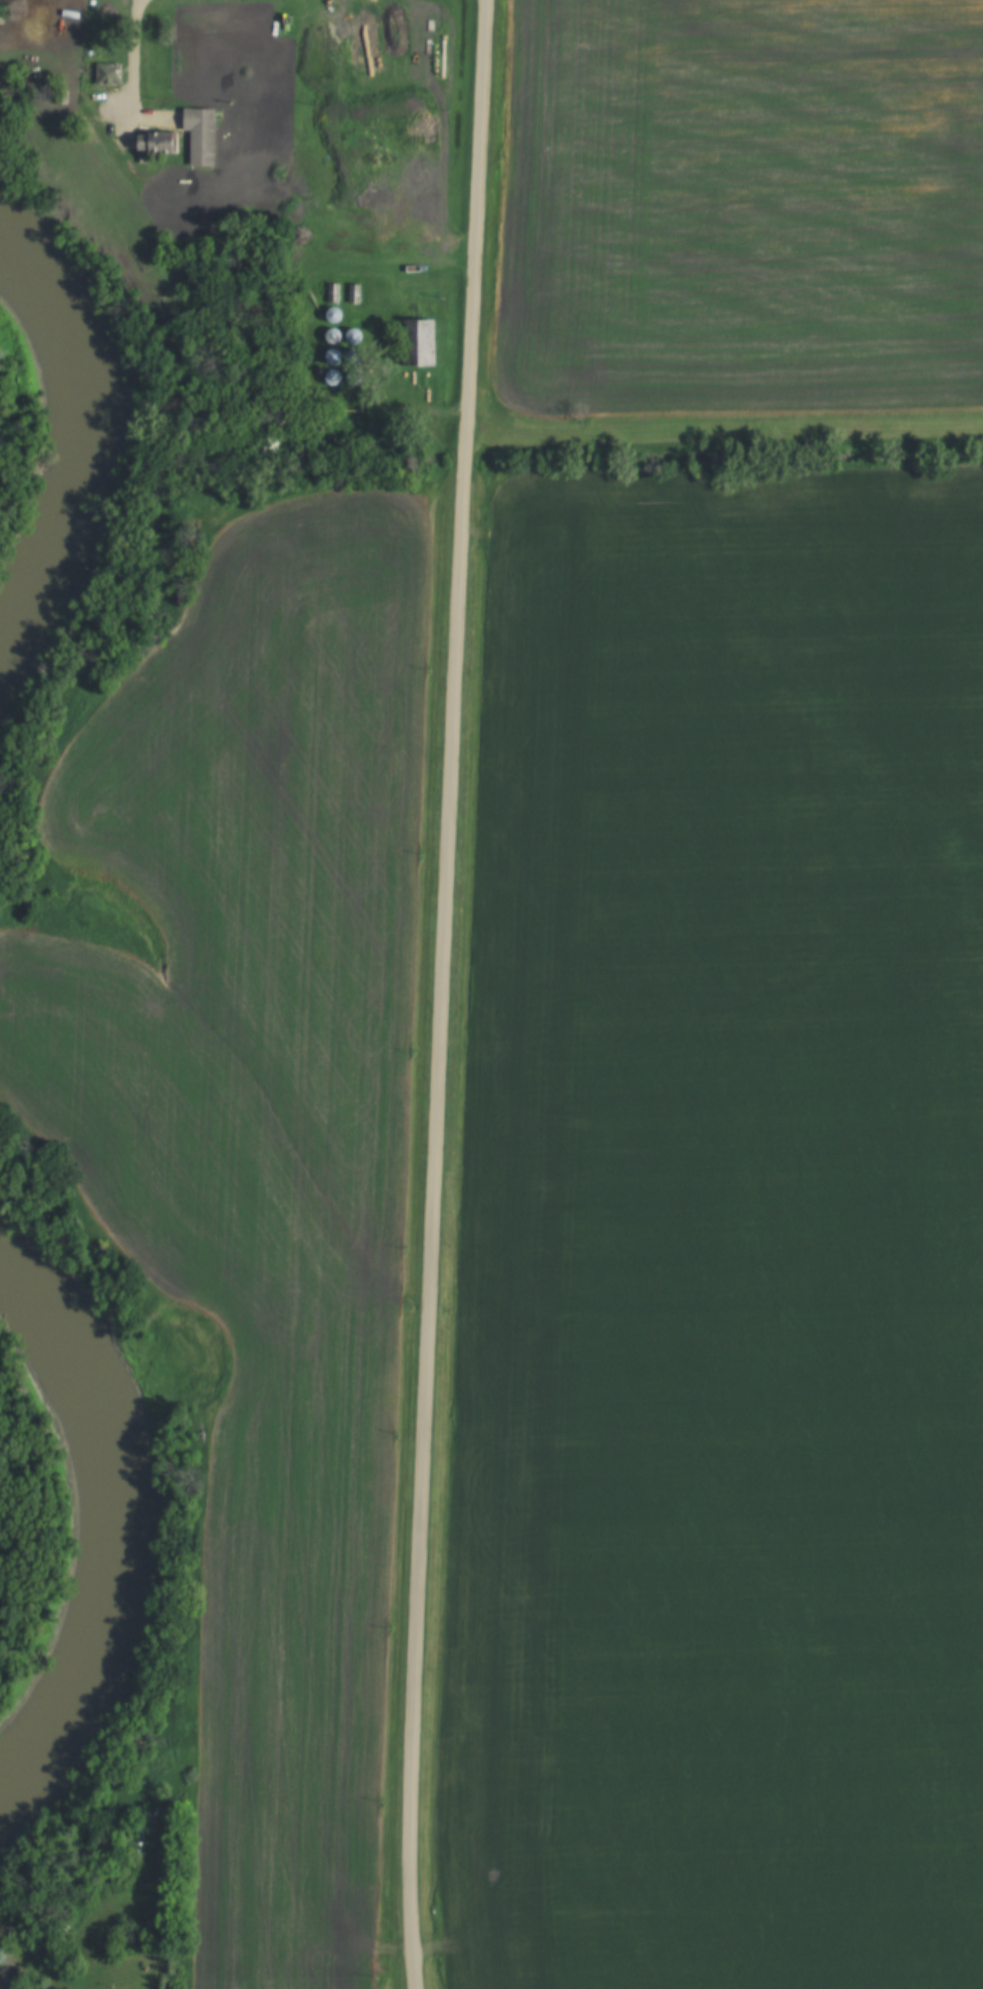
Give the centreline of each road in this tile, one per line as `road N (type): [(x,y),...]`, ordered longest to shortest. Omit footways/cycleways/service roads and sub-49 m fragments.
road 1 (residential): [(418,1988),(410,1797),(486,0)]
road 2 (track): [(468,432),(982,426)]

